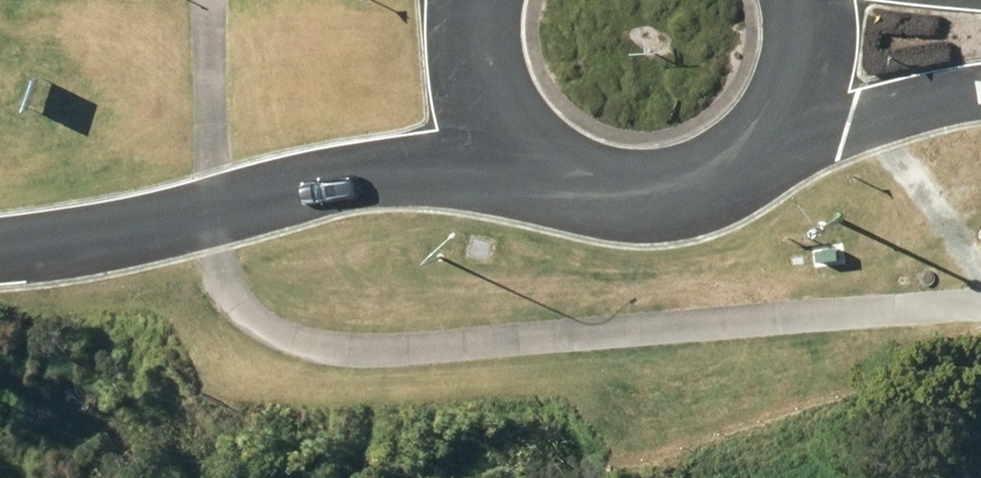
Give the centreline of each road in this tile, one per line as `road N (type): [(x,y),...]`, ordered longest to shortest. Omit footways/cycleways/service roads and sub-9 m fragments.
road 1 (tertiary): [(527,173),(341,181),(118,232),(0,249)]
road 2 (tertiary): [(797,127),(744,183),(673,212),(595,209),(527,173)]
road 3 (tertiary): [(527,173),(483,121),(470,90),(465,0)]
road 4 (tertiary): [(980,93),(797,127)]
road 5 (tertiary): [(819,0),(822,57),(797,127)]

